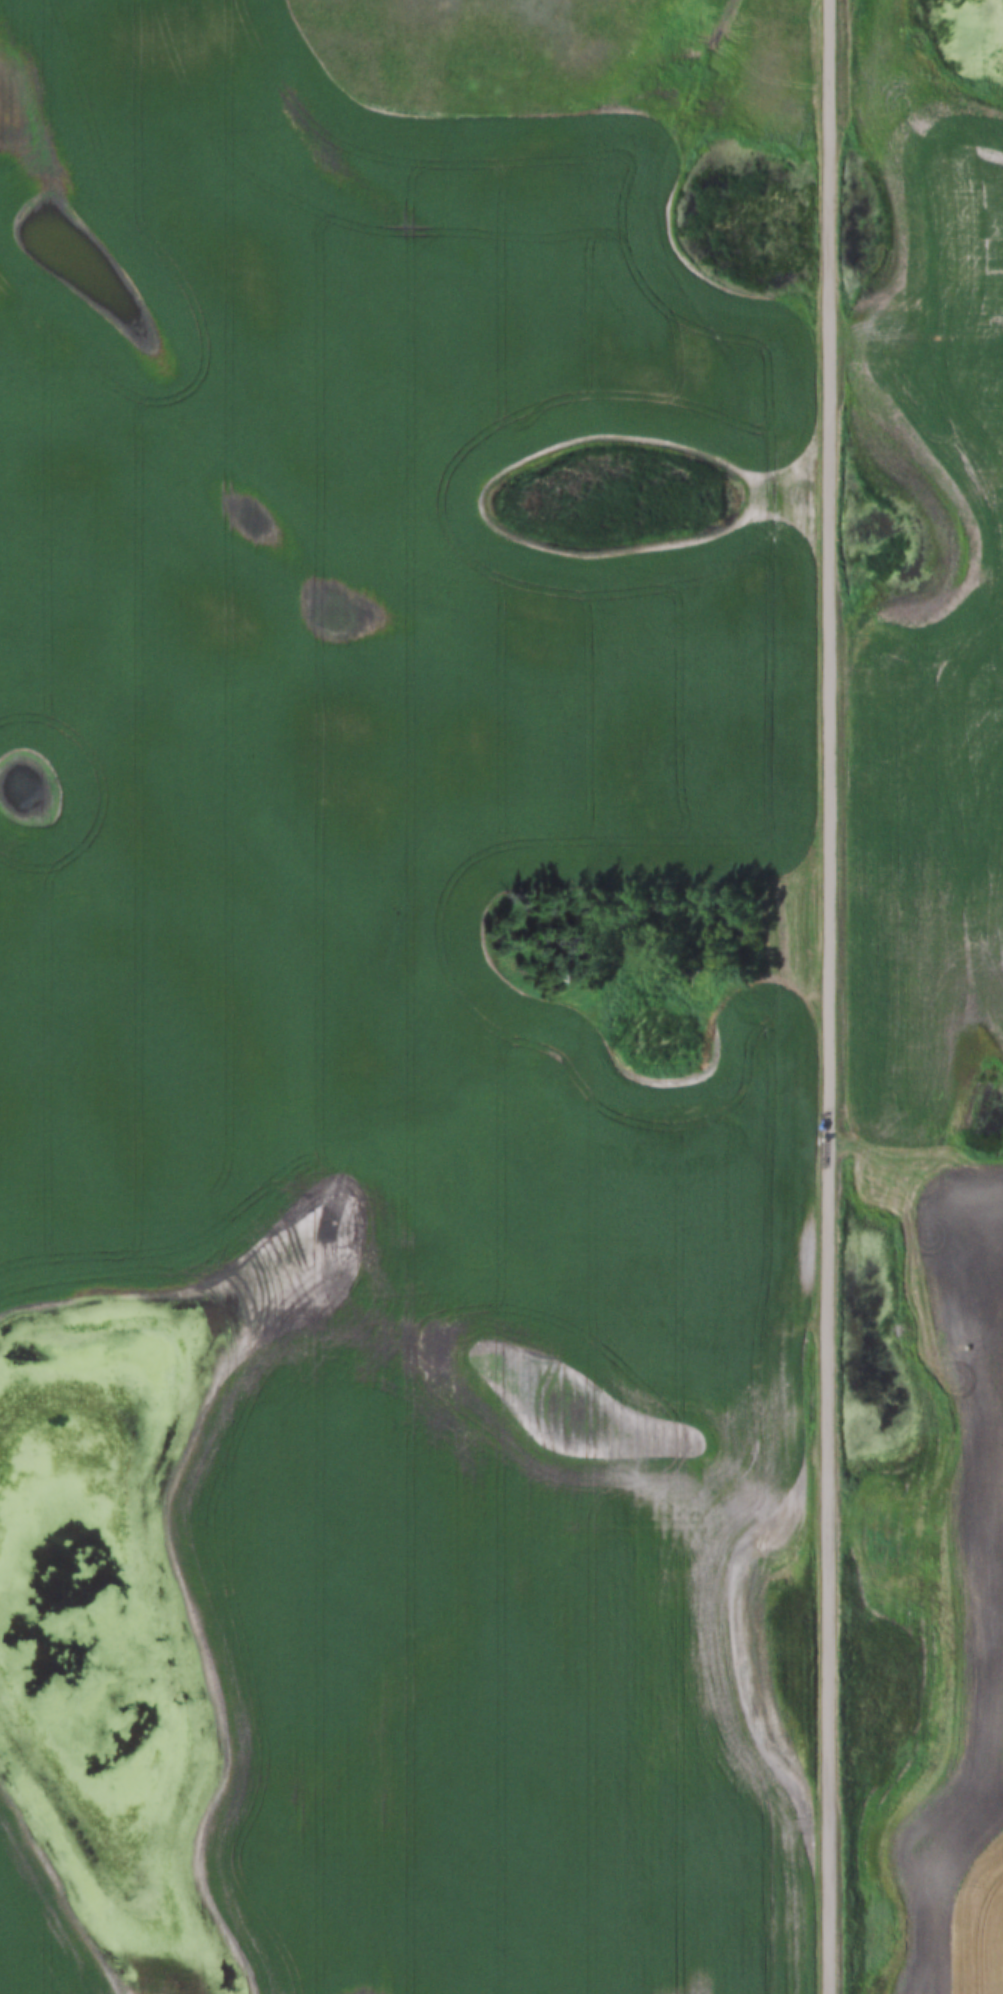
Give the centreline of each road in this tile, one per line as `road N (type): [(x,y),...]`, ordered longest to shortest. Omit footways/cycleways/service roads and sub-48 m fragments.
road 1 (residential): [(831,1993),(831,0)]

